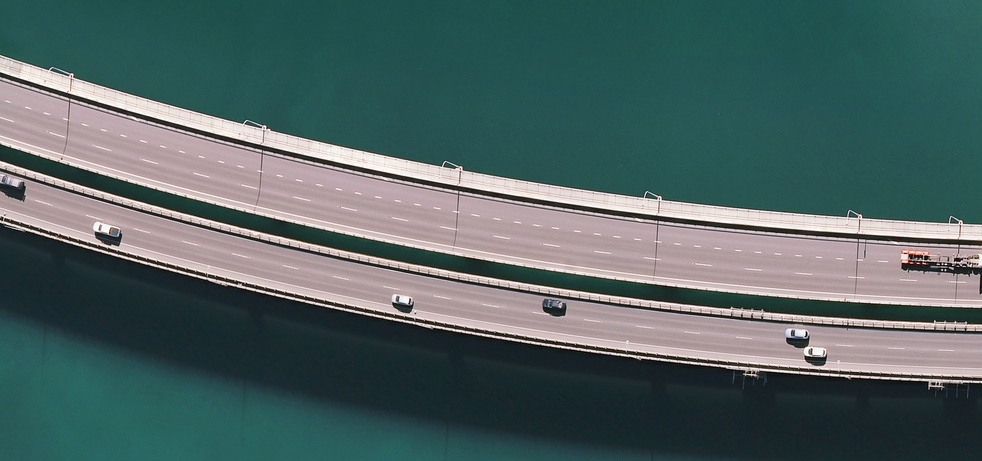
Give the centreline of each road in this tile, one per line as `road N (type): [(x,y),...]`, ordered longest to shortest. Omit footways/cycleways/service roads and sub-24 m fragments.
road 1 (trunk): [(0,110),(161,161),(500,237),(666,261),(981,285)]
road 2 (trunk): [(981,353),(656,330),(487,307),(139,230),(0,186)]

